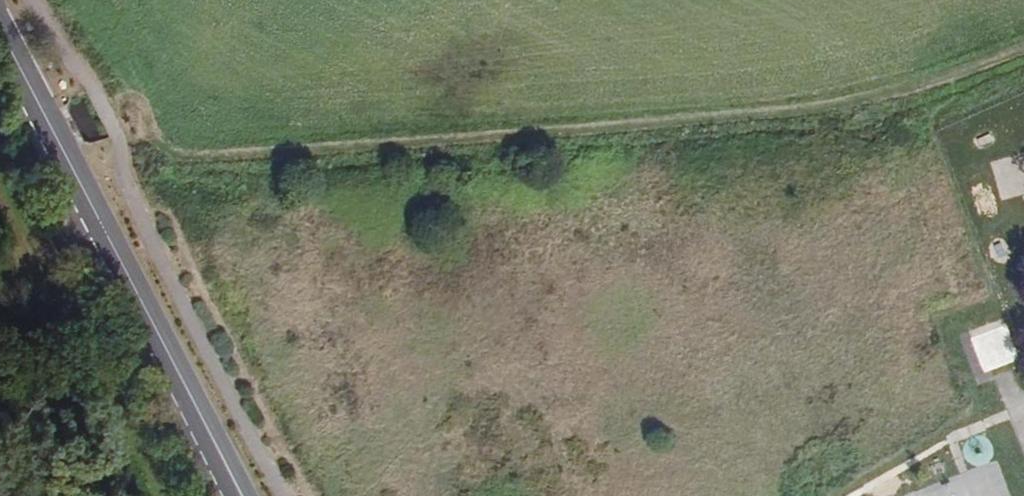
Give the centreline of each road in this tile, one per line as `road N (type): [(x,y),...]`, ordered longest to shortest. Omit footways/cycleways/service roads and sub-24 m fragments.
road 1 (primary): [(0,29),(238,495)]

